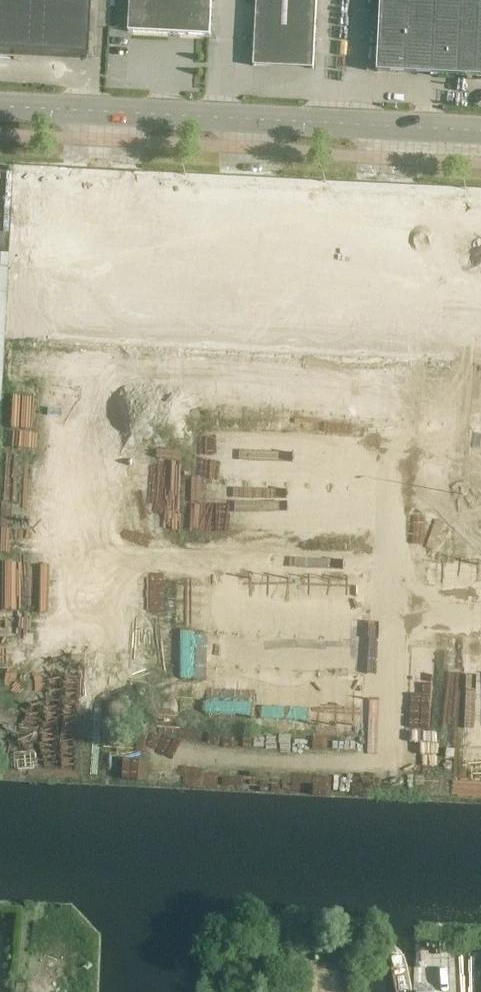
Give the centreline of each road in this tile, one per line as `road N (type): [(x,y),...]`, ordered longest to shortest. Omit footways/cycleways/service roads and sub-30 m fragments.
road 1 (unclassified): [(480,131),(0,107)]

